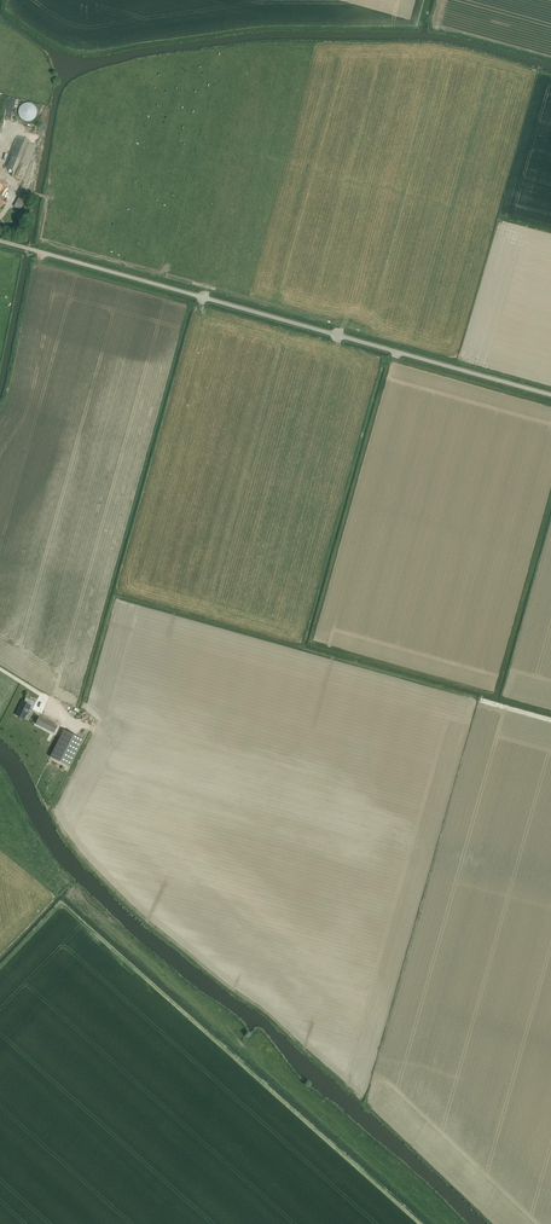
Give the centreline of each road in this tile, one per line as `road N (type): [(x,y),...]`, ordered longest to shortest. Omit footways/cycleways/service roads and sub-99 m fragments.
road 1 (unclassified): [(550,391),(0,240)]

